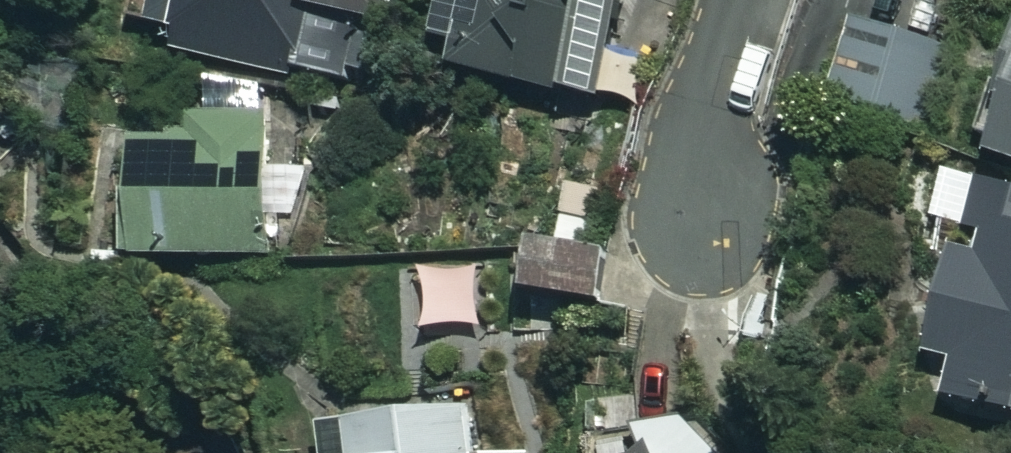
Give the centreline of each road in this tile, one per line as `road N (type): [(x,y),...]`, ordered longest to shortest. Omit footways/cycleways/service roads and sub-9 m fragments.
road 1 (residential): [(736,0),(706,124),(708,227)]

